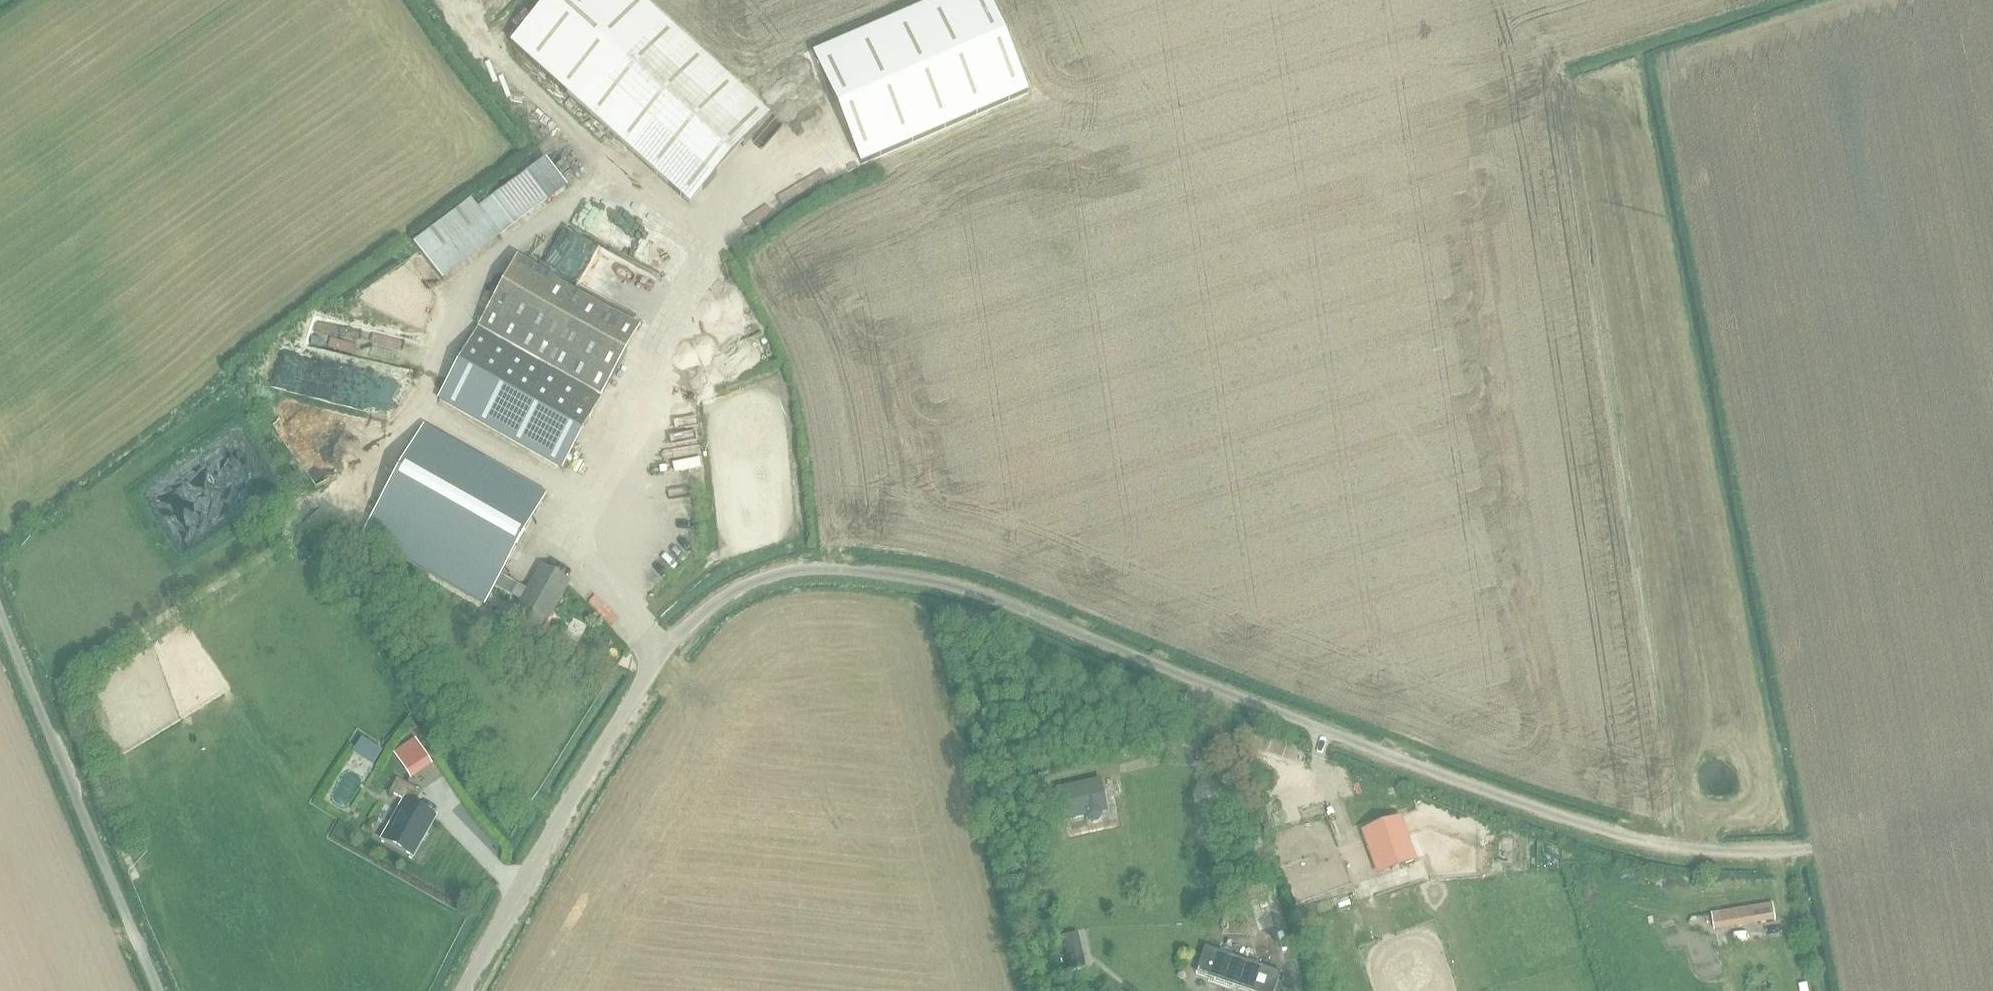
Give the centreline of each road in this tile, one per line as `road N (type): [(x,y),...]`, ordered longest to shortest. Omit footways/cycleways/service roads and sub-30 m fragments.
road 1 (unclassified): [(466,990),(630,705),(697,624),(736,592),(778,576),(860,573),(970,591),(1369,748),(1605,832),(1672,847),(1738,853),(1992,831)]
road 2 (unclassified): [(163,990),(0,607)]

